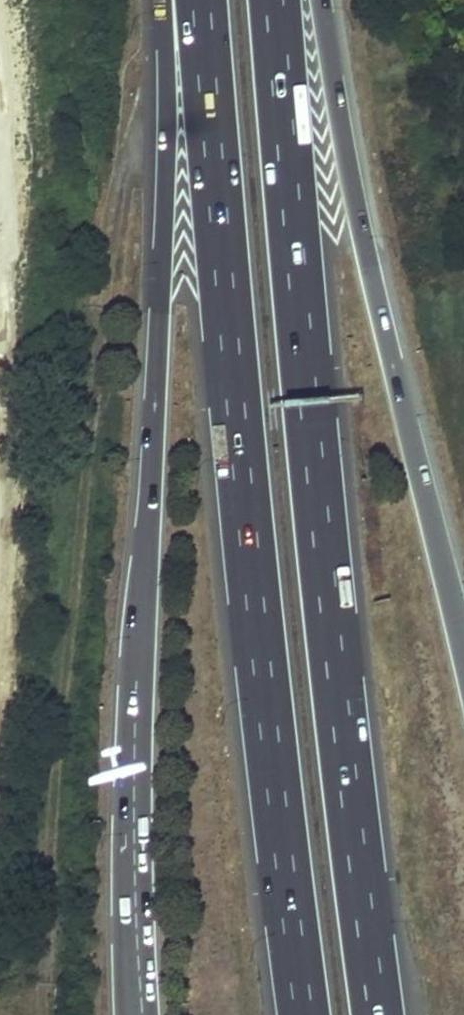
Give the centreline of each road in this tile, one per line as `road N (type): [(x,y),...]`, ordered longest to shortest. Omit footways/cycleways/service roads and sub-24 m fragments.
road 1 (motorway): [(379,1014),(335,646),(275,0)]
road 2 (motorway): [(203,0),(237,414),(306,1014)]
road 3 (motorway): [(163,0),(162,303),(137,708),(142,1014)]
road 4 (motorway): [(463,651),(366,250),(324,0)]

